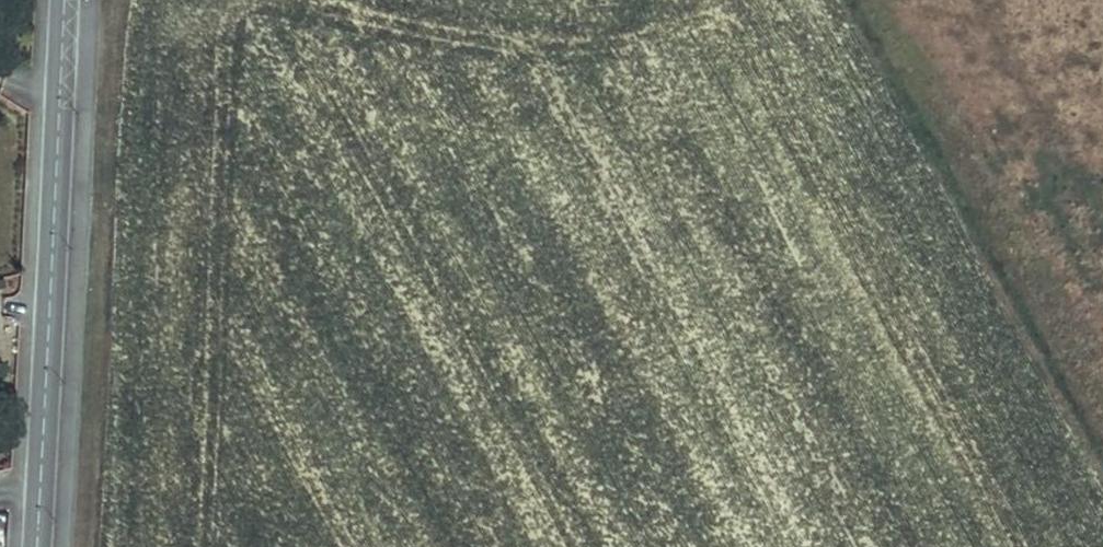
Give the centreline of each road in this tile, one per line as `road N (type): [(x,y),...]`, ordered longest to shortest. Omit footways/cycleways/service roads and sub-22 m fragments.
road 1 (residential): [(39,546),(64,0)]

